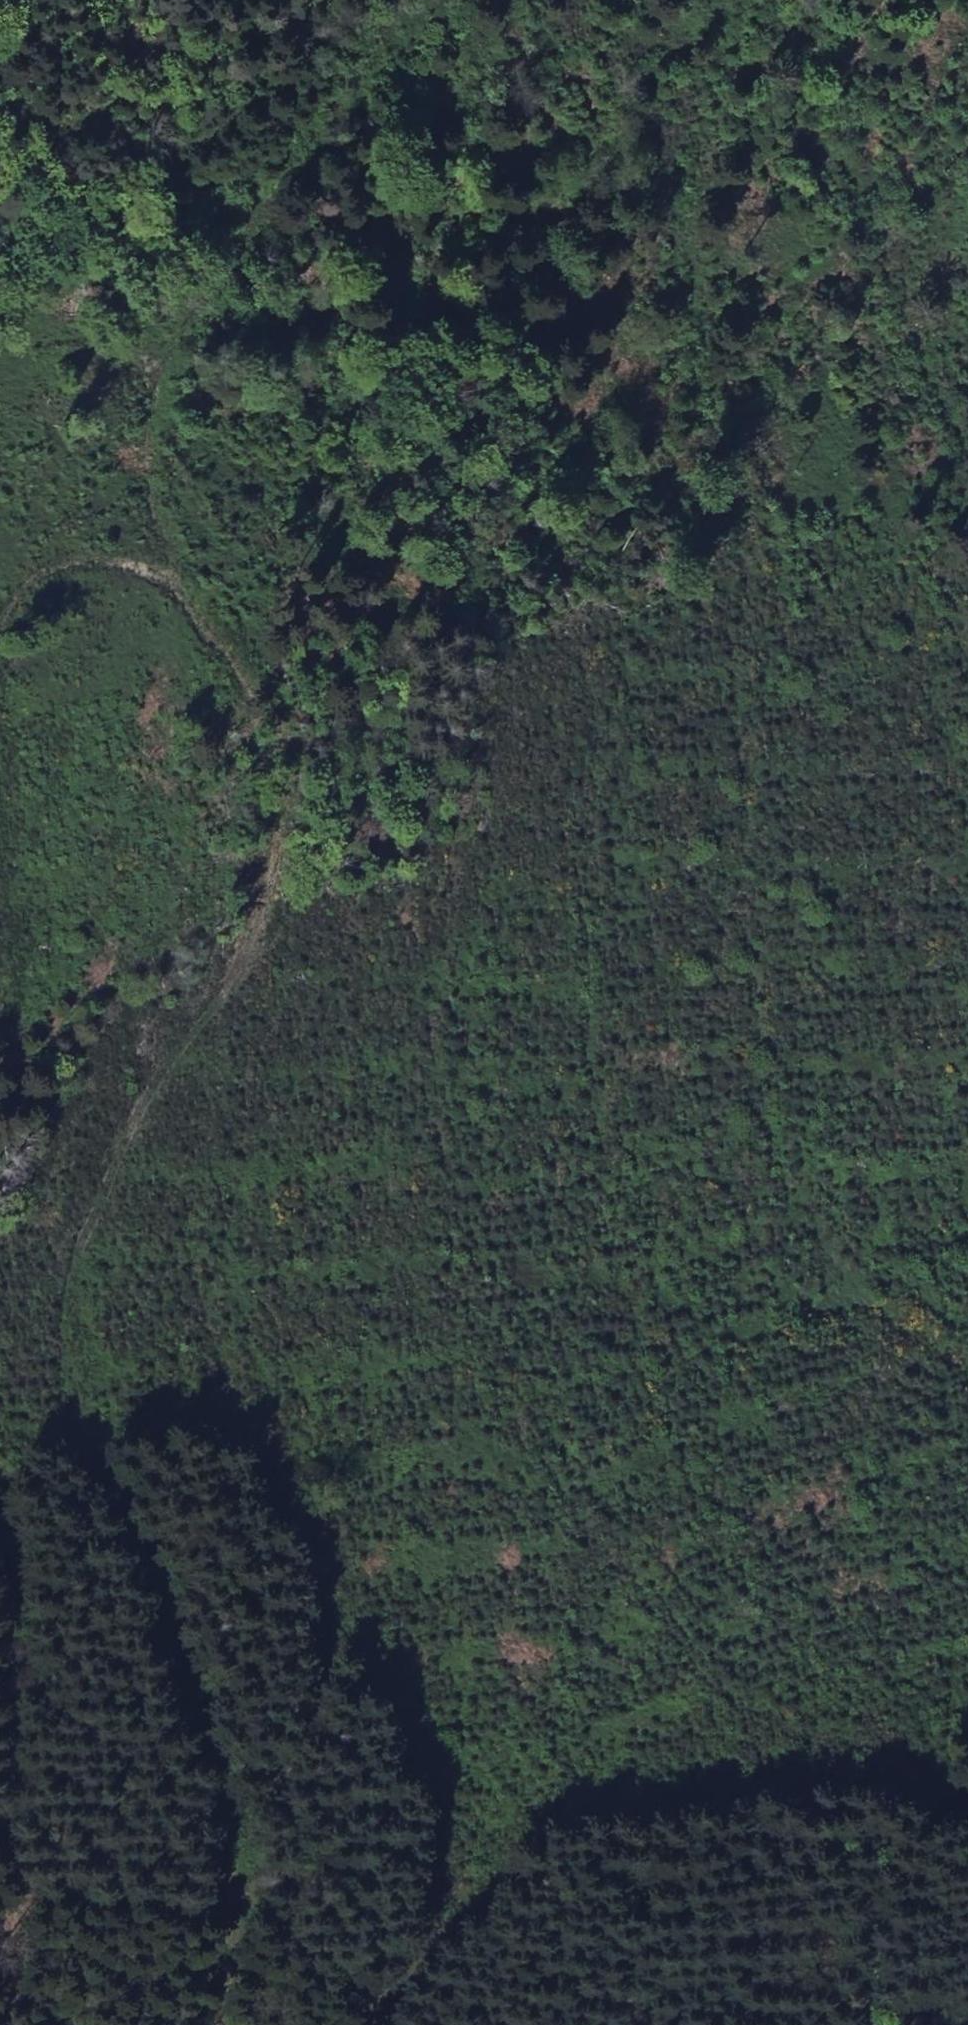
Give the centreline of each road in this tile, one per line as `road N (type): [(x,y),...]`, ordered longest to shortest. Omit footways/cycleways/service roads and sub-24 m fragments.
road 1 (track): [(416,0),(255,213),(164,352),(149,385),(152,536)]

